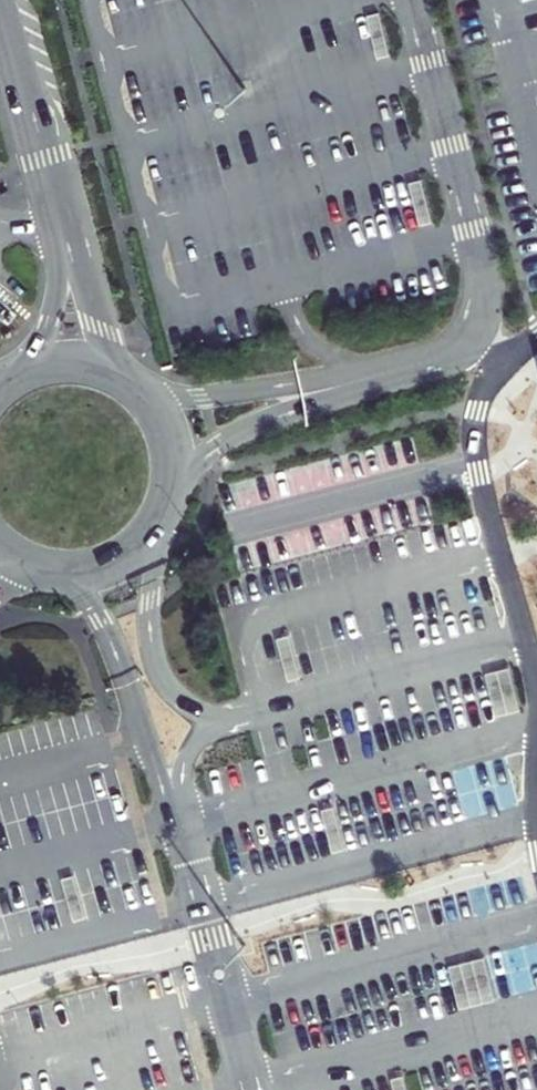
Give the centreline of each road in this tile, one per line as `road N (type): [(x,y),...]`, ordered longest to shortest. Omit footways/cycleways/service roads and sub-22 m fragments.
road 1 (unclassified): [(122,376),(0,17)]
road 2 (unclassified): [(0,25),(58,285),(28,370)]
road 3 (unclassified): [(168,505),(216,445),(380,375)]
road 4 (unclassified): [(380,375),(203,397),(141,390)]
road 5 (tertiary): [(48,572),(89,572),(123,559),(150,536),(168,505)]
road 6 (tertiary): [(168,505),(170,438),(141,390)]

